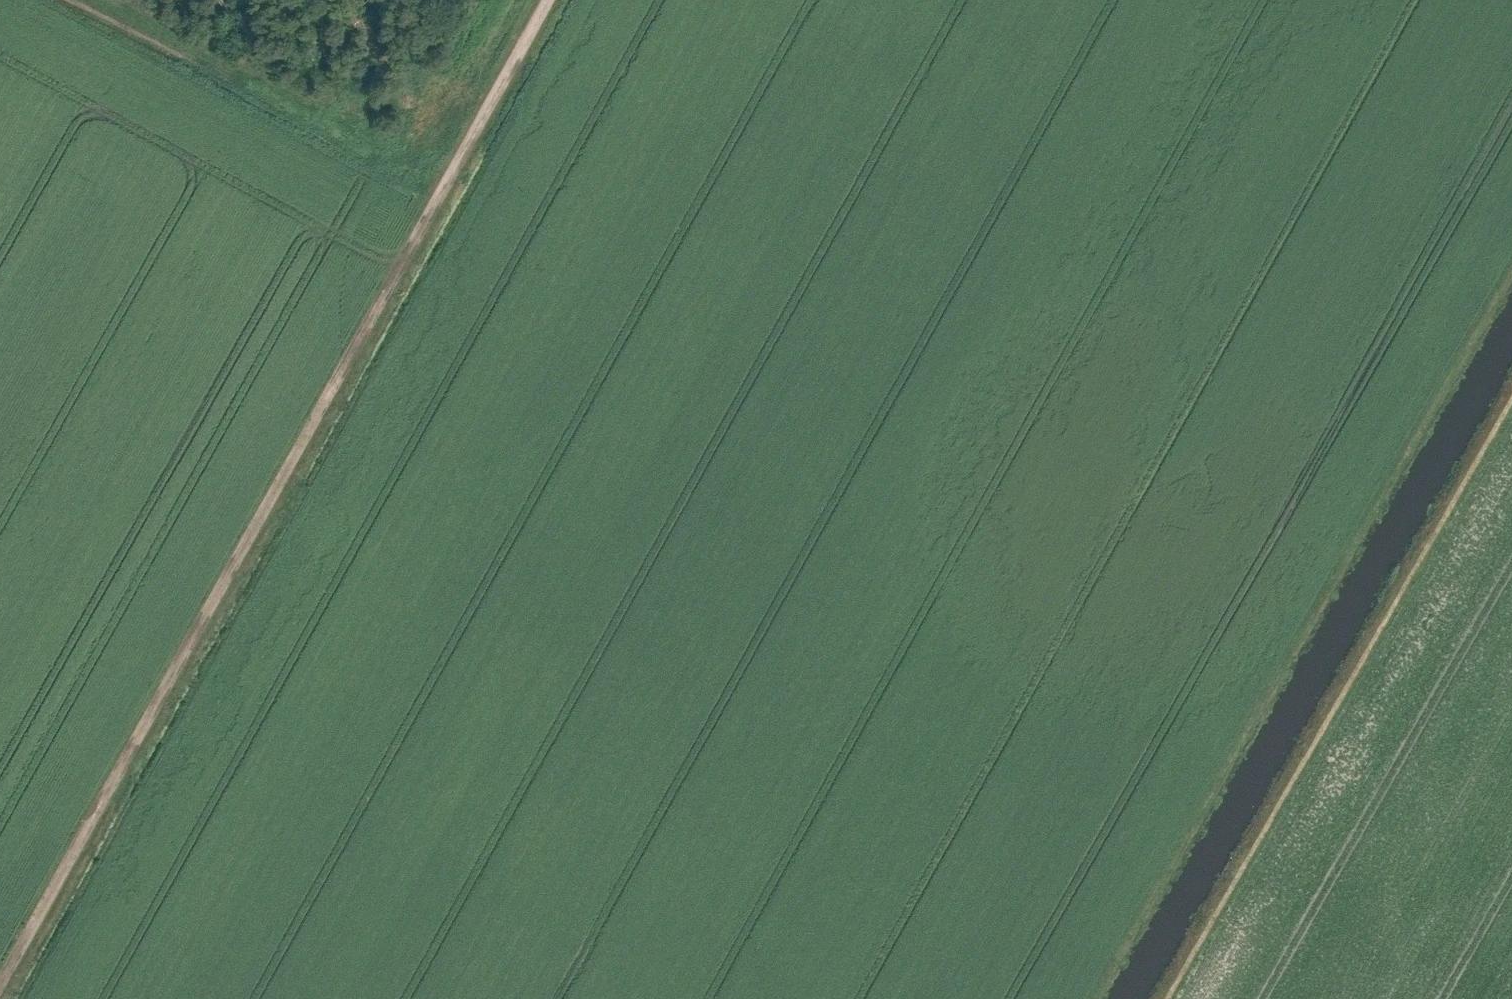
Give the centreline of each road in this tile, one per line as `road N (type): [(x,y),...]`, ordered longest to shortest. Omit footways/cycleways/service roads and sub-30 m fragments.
road 1 (track): [(0,989),(552,0)]

